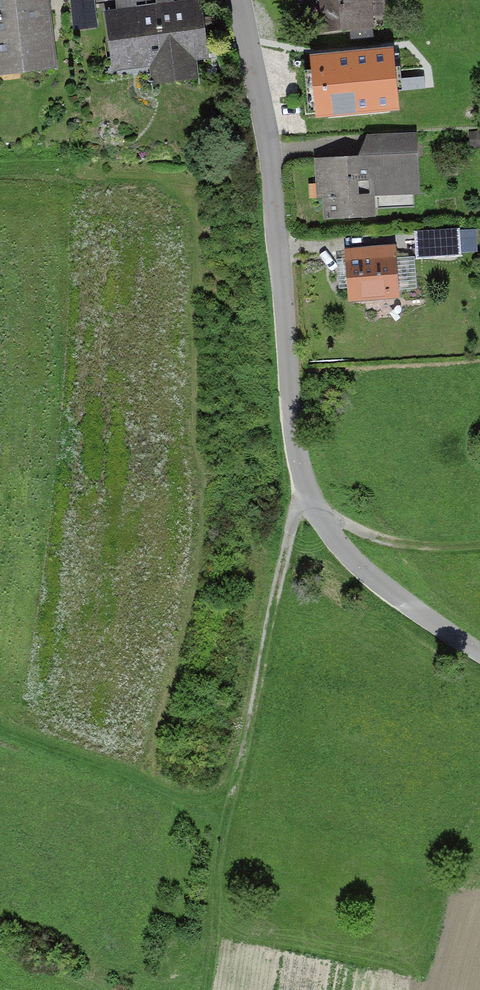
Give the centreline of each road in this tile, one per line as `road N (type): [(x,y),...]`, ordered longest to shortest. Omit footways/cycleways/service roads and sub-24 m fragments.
road 1 (residential): [(245,0),(278,154),(301,467)]
road 2 (track): [(301,467),(250,714),(222,784),(197,799)]
road 3 (unclassified): [(301,467),(339,534),(394,597),(479,650)]

